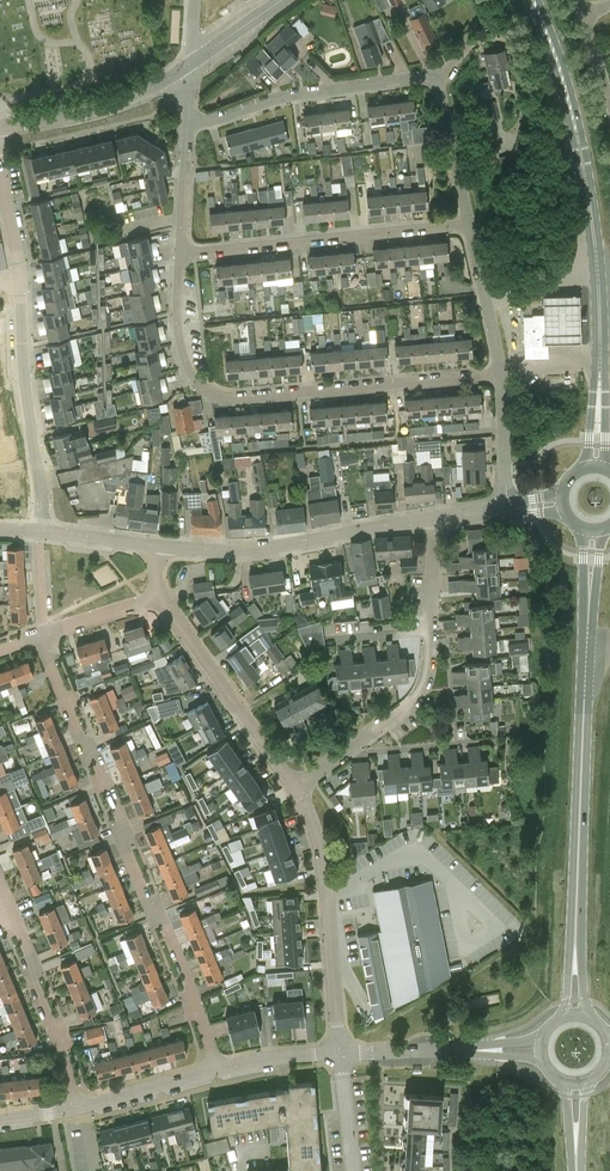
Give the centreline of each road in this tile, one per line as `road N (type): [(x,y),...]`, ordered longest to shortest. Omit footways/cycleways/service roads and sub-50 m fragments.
road 1 (secondary): [(577,1013),(593,527)]
road 2 (secondary): [(598,467),(597,260),(563,73),(534,0)]
road 3 (residential): [(215,1073),(42,636)]
road 4 (residential): [(180,255),(182,353),(214,395),(242,400),(502,375)]
road 5 (residential): [(180,255),(468,223)]
road 6 (tertiary): [(154,545),(230,552),(434,518)]
road 7 (residential): [(342,1052),(323,841),(298,788)]
road 8 (residential): [(187,121),(438,75)]
road 9 (residential): [(41,531),(19,283)]
road 10 (residential): [(298,788),(157,599)]
road 11 (residential): [(81,1109),(6,905)]
road 12 (residential): [(542,1048),(342,1052)]
road 13 (tertiary): [(0,127),(100,109),(183,70)]
road 14 (residential): [(502,375),(468,223)]
road 15 (residential): [(468,223),(438,75)]
road 16 (residential): [(356,746),(423,687),(429,630)]
road 17 (residential): [(81,1109),(215,1073)]
road 18 (residential): [(494,739),(356,746)]
road 19 (residential): [(507,510),(502,375)]
road 20 (residential): [(180,255),(187,121)]
road 21 (residential): [(215,1073),(342,1052)]
road 22 (residential): [(42,636),(157,599)]
road 23 (residential): [(354,1170),(342,1052)]

